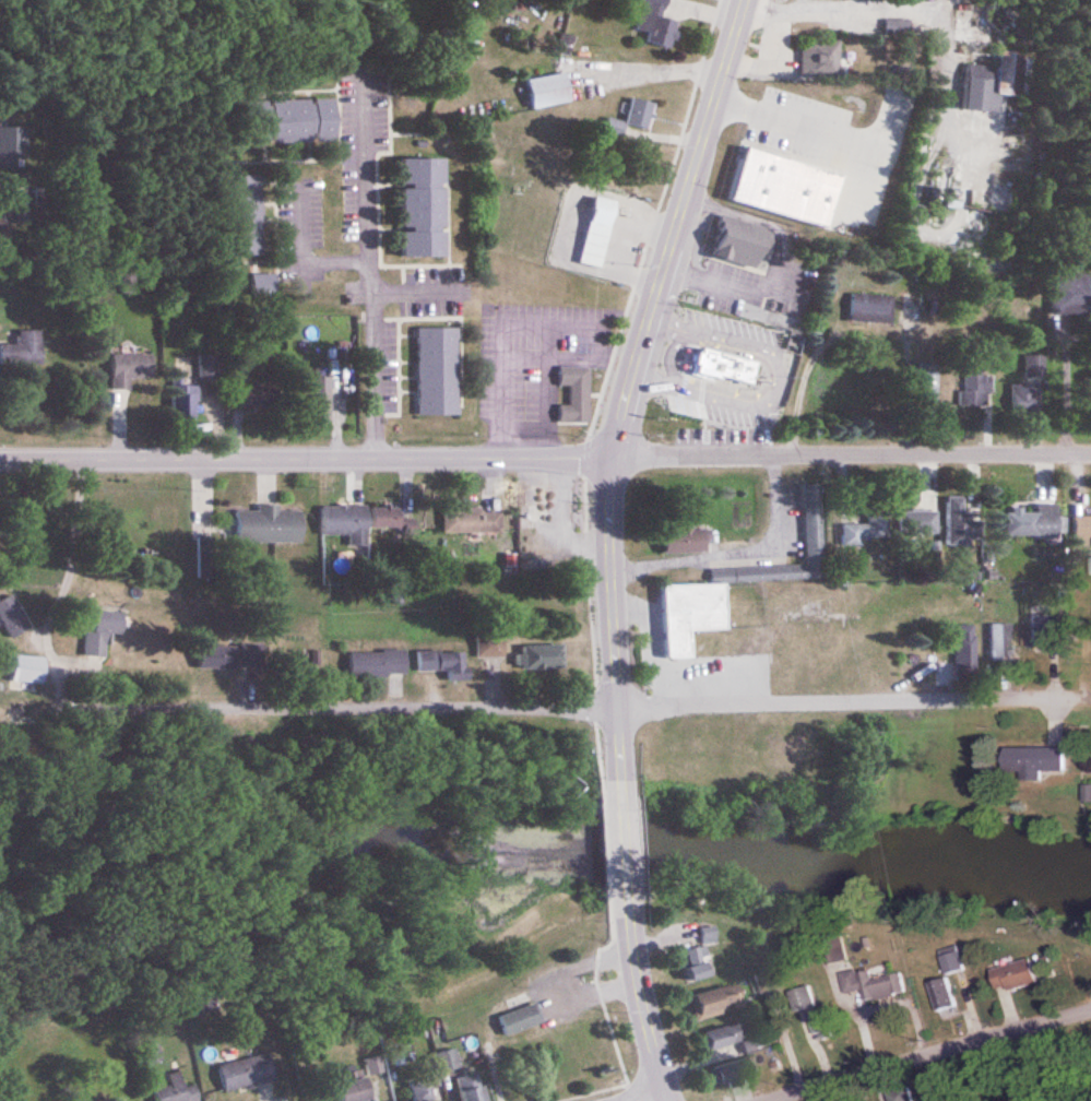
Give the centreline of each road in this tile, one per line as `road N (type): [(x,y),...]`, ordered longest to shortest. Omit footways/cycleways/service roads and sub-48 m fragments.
road 1 (secondary): [(621,795),(608,532),(618,433),(745,0)]
road 2 (tertiary): [(615,460),(0,458)]
road 3 (residential): [(615,708),(52,706)]
road 4 (residential): [(1090,700),(615,708)]
road 5 (residential): [(1090,455),(615,460)]
road 6 (residential): [(772,1100),(1090,1011)]
road 7 (secondary): [(668,1100),(641,1002),(628,905)]

